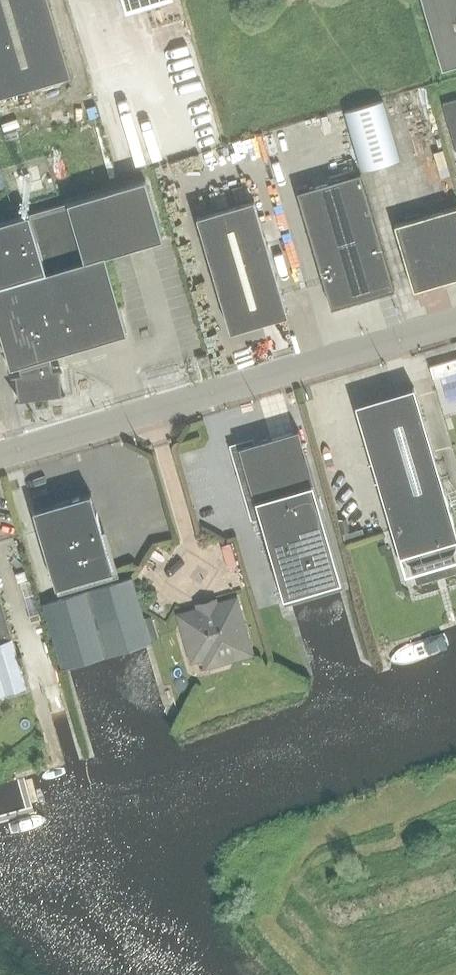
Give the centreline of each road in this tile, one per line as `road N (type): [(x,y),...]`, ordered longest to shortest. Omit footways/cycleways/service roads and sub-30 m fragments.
road 1 (unclassified): [(0,455),(455,321)]

